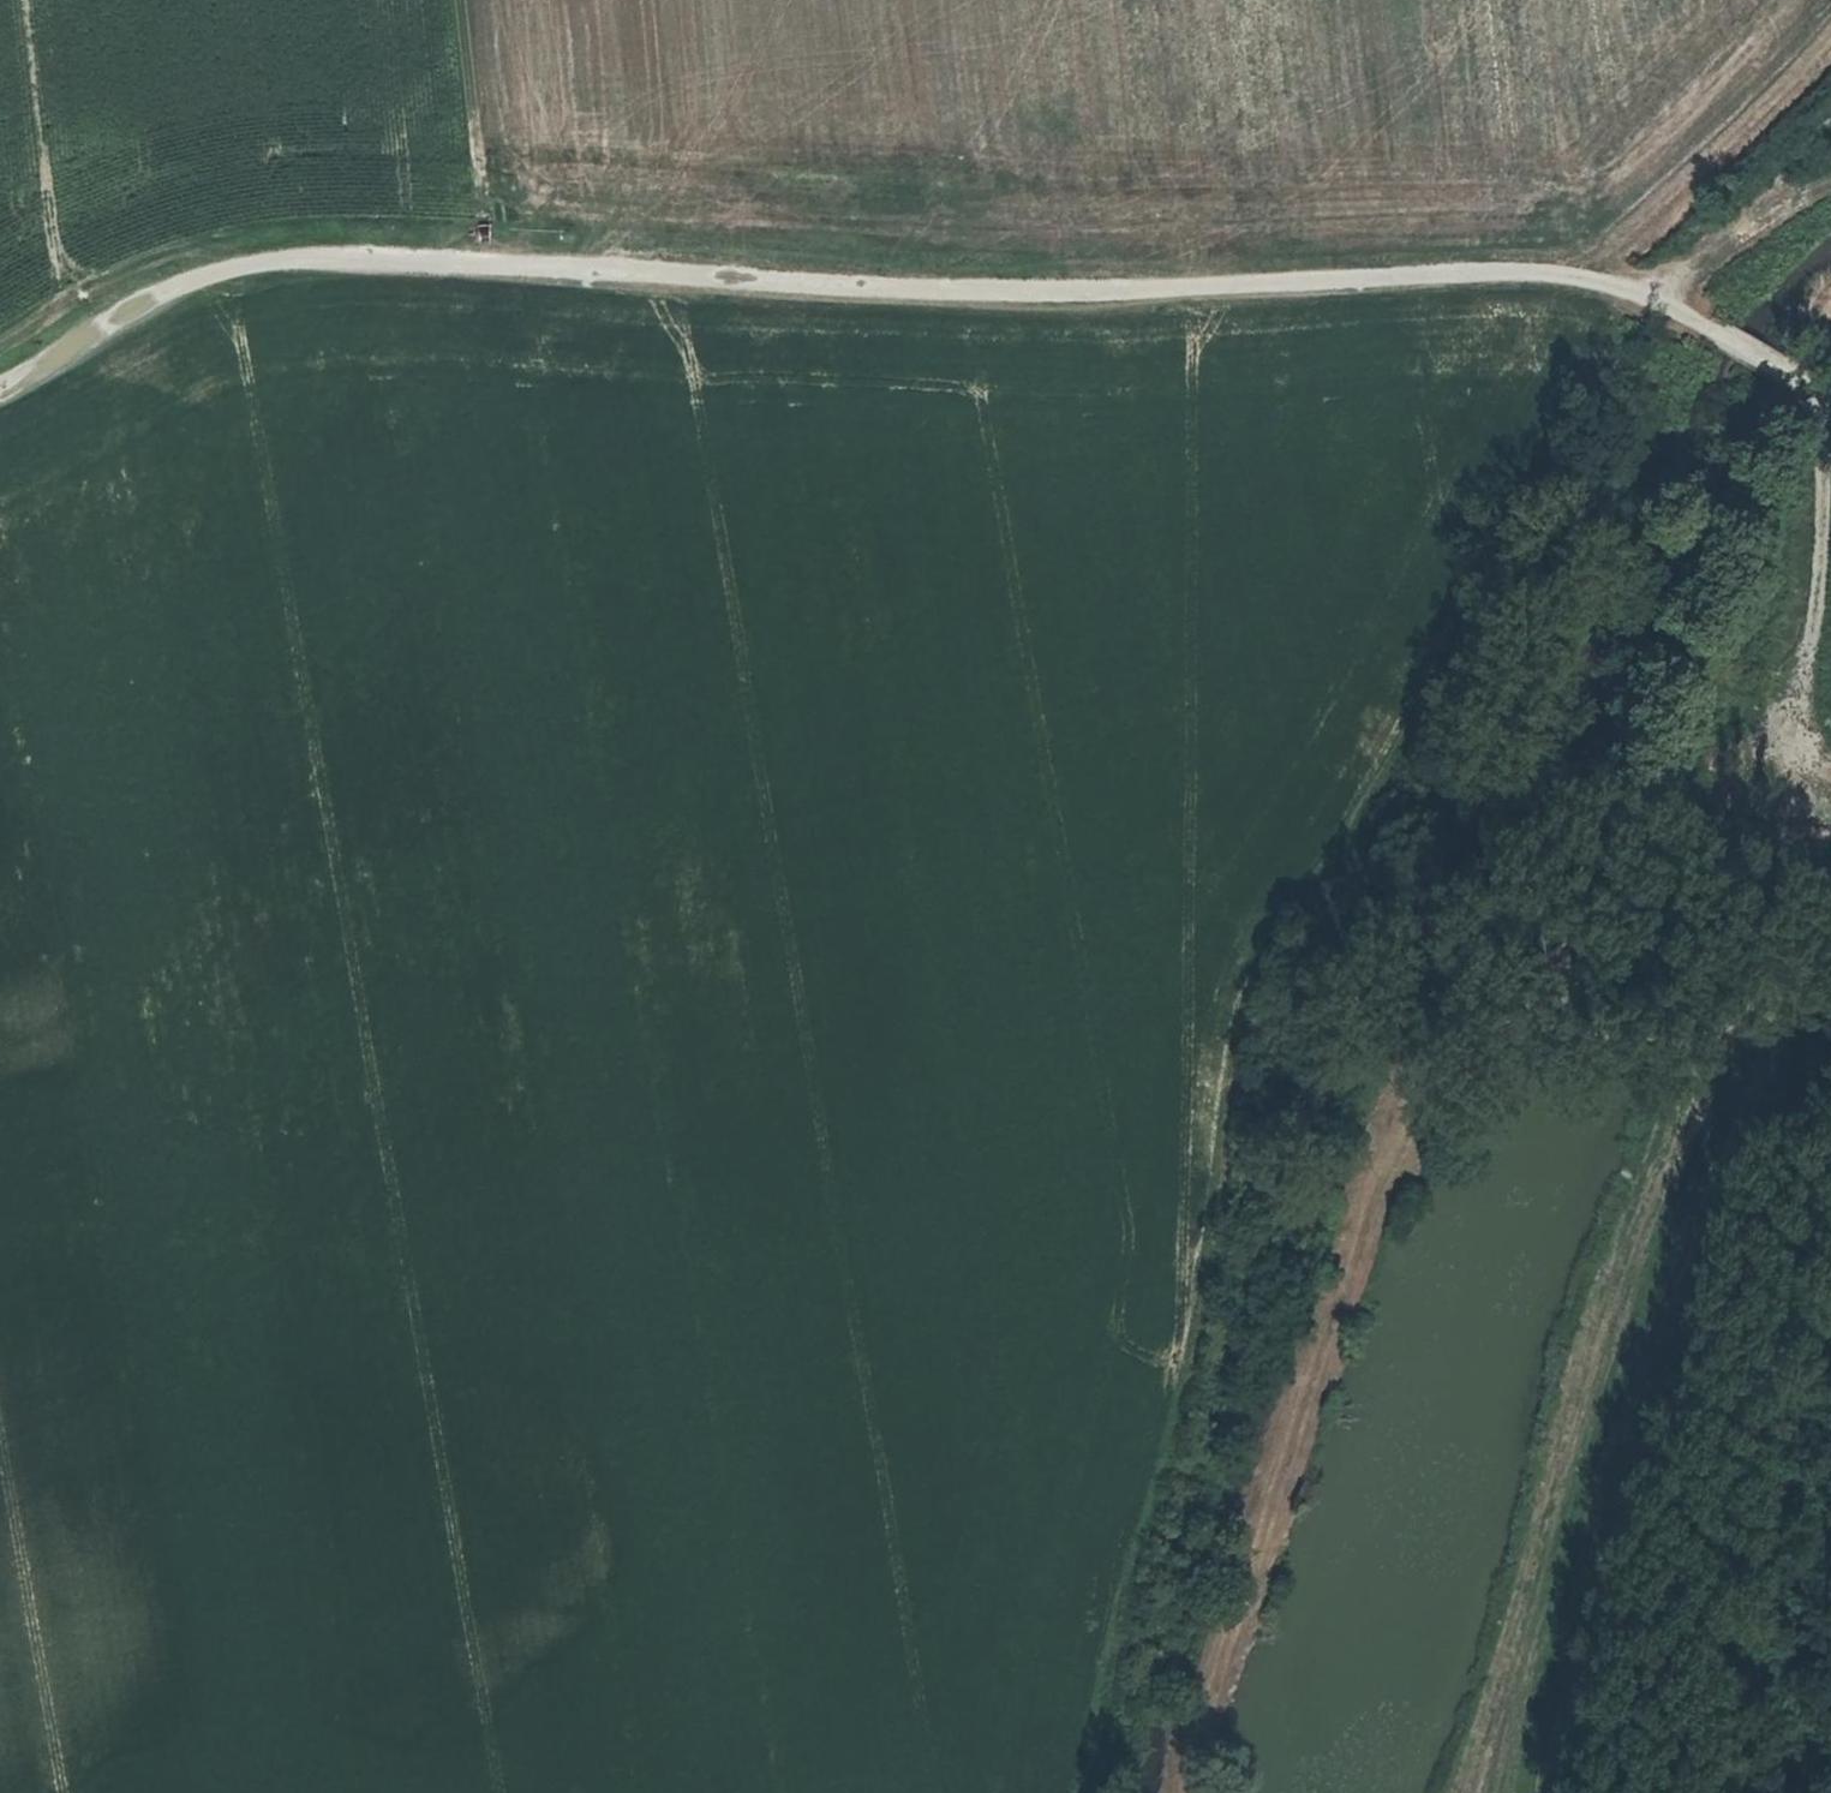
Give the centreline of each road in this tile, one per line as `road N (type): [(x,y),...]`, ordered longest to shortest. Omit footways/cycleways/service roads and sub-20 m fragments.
road 1 (track): [(1664,295),(1510,268),(1080,295),(291,256),(209,275),(120,312),(0,381)]
road 2 (track): [(1830,960),(1767,991),(1547,1017),(1511,1031),(1419,1135),(1351,1266),(1256,1560),(1198,1792)]
road 3 (track): [(1830,390),(1698,315)]

